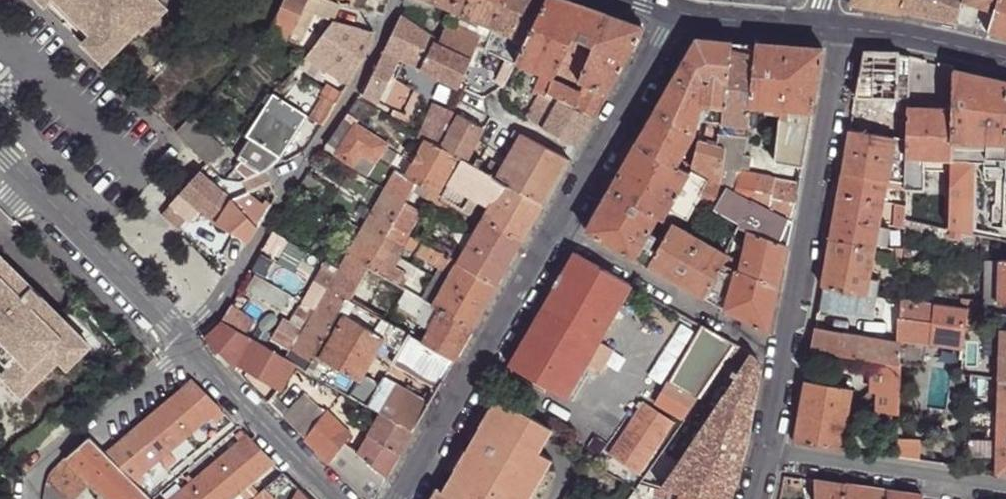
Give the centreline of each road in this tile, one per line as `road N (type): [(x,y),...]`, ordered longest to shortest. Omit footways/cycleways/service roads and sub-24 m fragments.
road 1 (residential): [(178,350),(221,312),(397,0)]
road 2 (residential): [(790,360),(849,29)]
road 3 (residential): [(405,498),(561,229)]
road 4 (residential): [(561,229),(790,360)]
road 5 (residential): [(0,164),(178,350)]
road 6 (residential): [(561,229),(682,13)]
road 7 (residential): [(773,455),(1005,488)]
road 8 (residential): [(178,350),(335,498)]
road 9 (residential): [(36,498),(40,470),(178,350)]
road 10 (tertiary): [(849,29),(1005,56)]
road 11 (tertiary): [(682,13),(821,26)]

